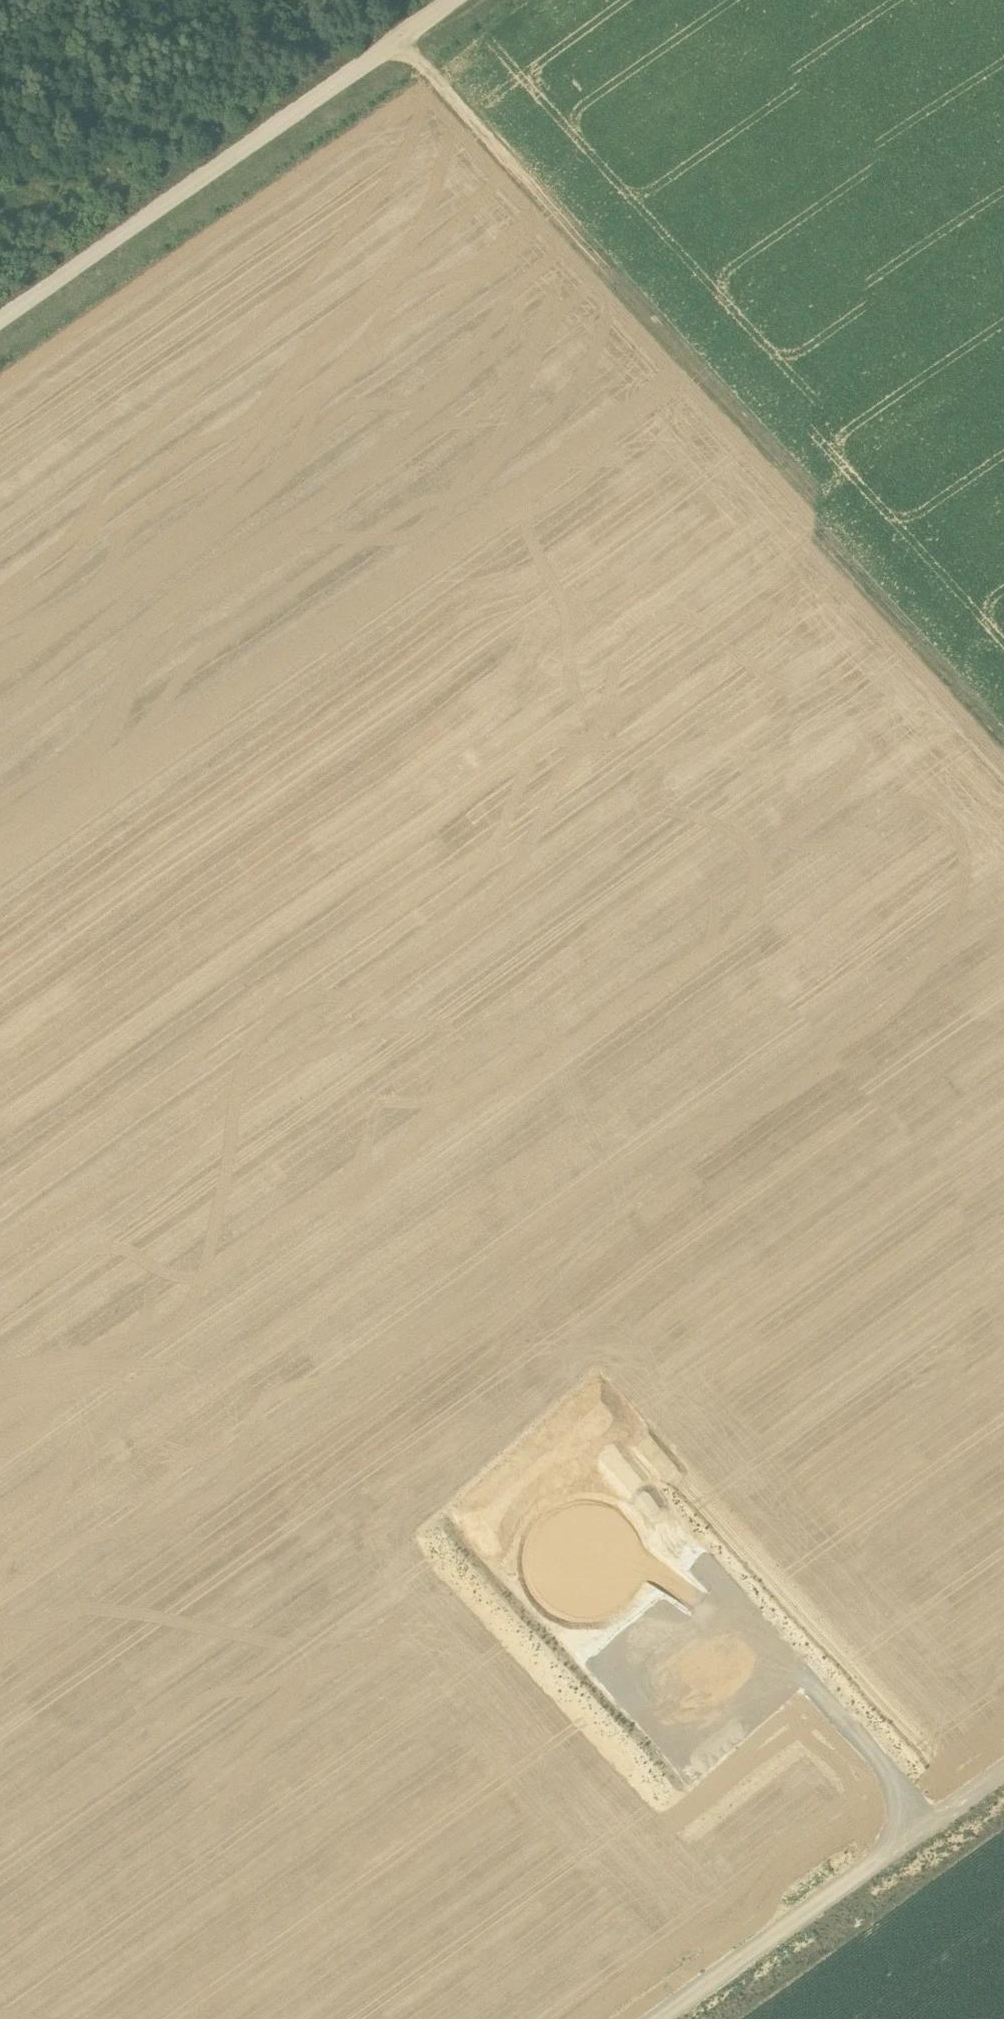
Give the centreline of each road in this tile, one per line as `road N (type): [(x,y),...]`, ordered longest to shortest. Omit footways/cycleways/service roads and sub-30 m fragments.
road 1 (track): [(384,77),(1003,745)]
road 2 (track): [(490,0),(0,356)]
road 3 (track): [(664,2018),(1003,1771)]
road 4 (track): [(884,1859),(879,1795),(666,1572)]

